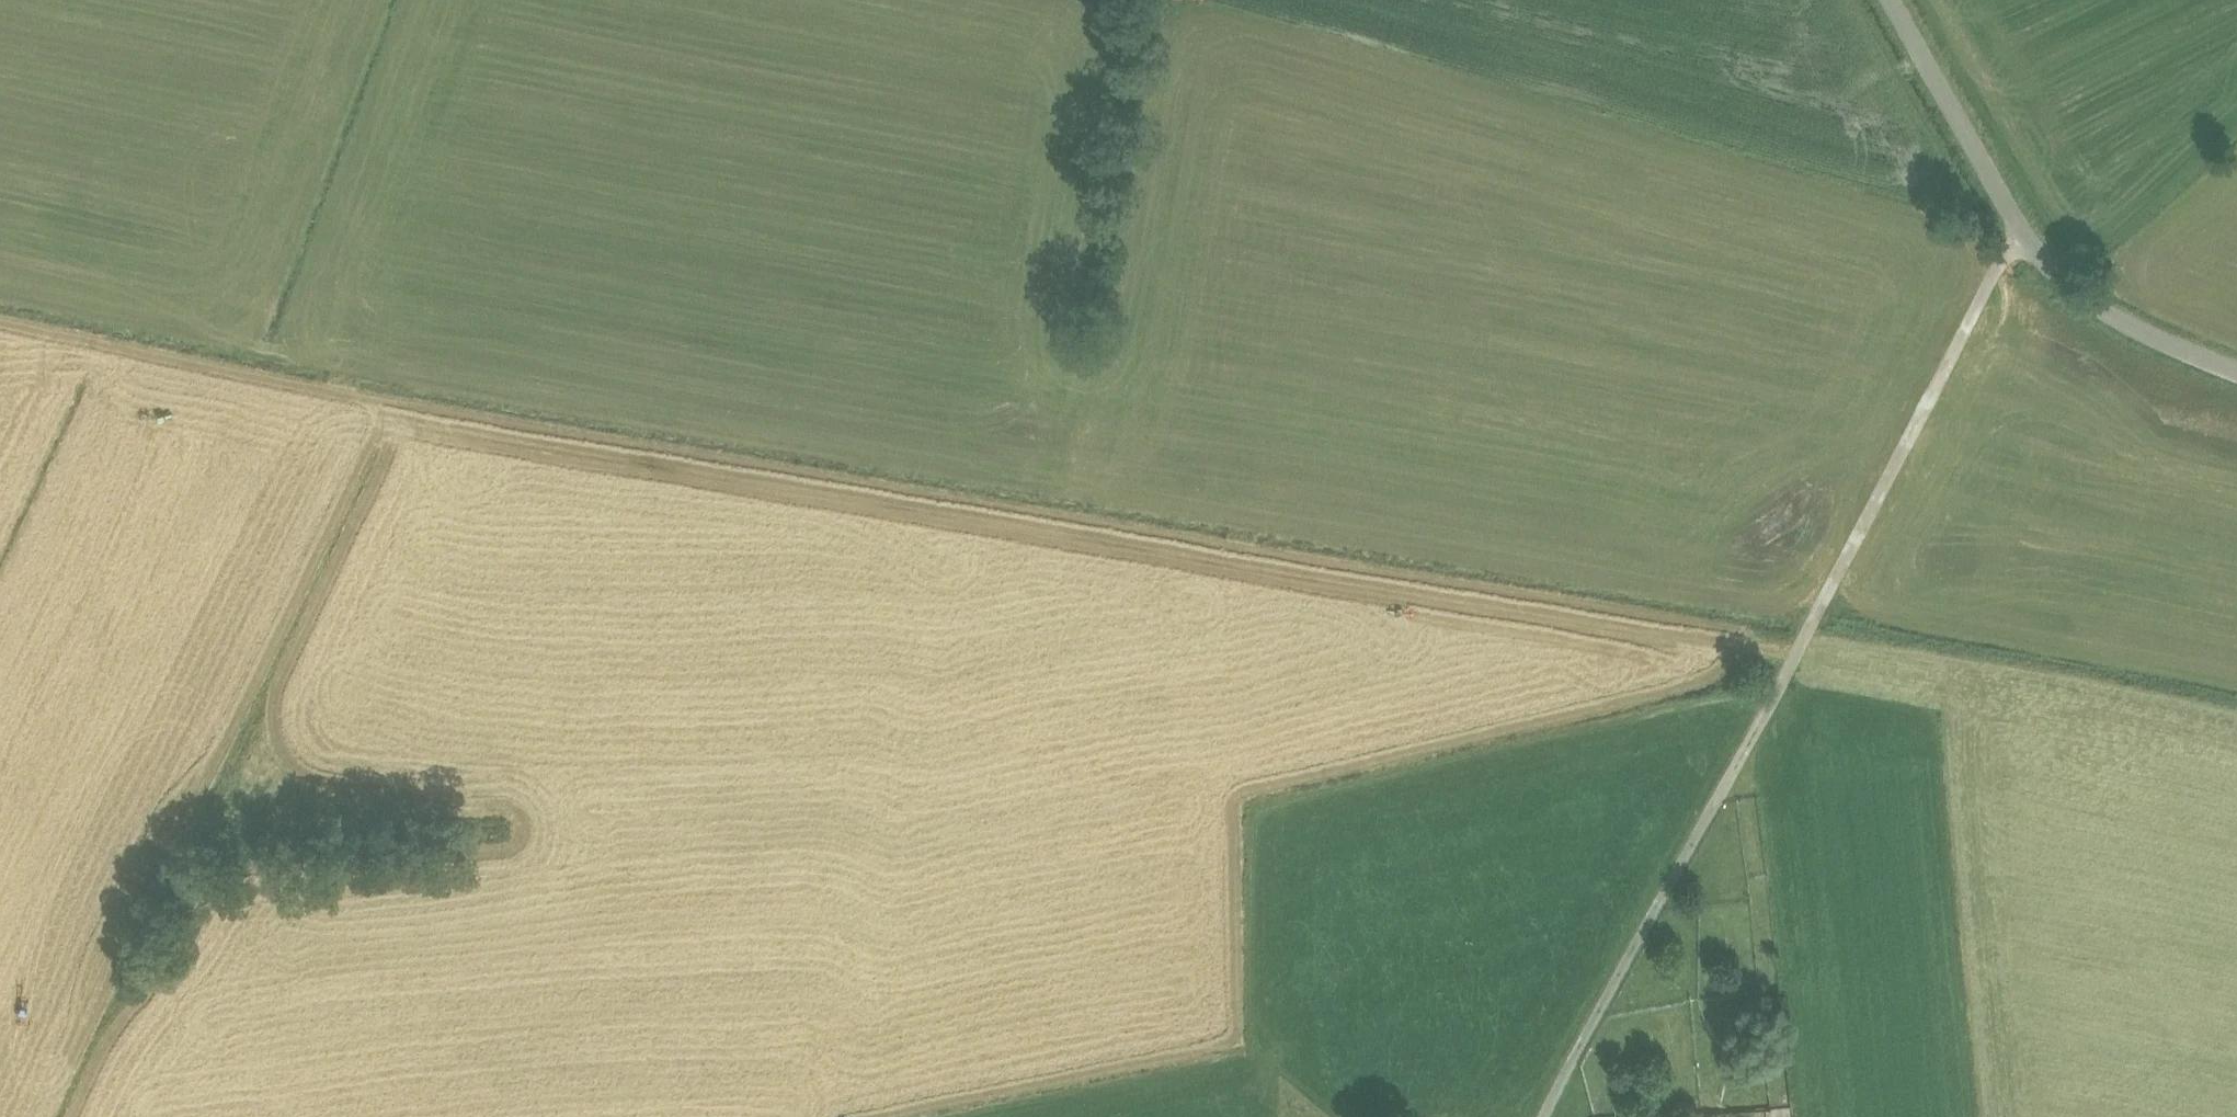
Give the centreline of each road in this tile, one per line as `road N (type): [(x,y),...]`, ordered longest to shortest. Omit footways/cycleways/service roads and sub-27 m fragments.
road 1 (unclassified): [(1890,0),(2025,238),(2066,284),(2155,339),(2236,372)]

